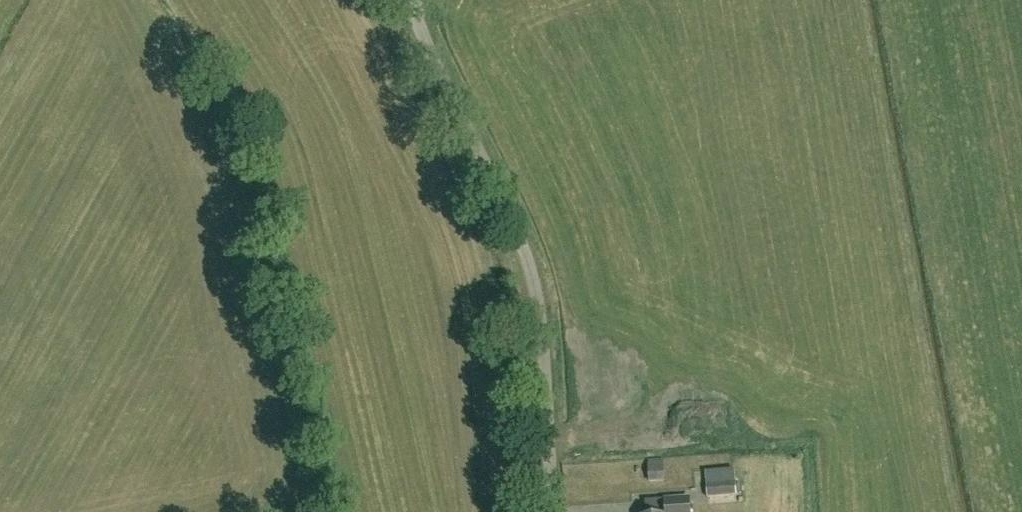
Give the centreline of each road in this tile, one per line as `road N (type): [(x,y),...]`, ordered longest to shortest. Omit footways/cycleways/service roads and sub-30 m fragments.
road 1 (unclassified): [(544,511),(529,300),(500,203),(403,0)]

